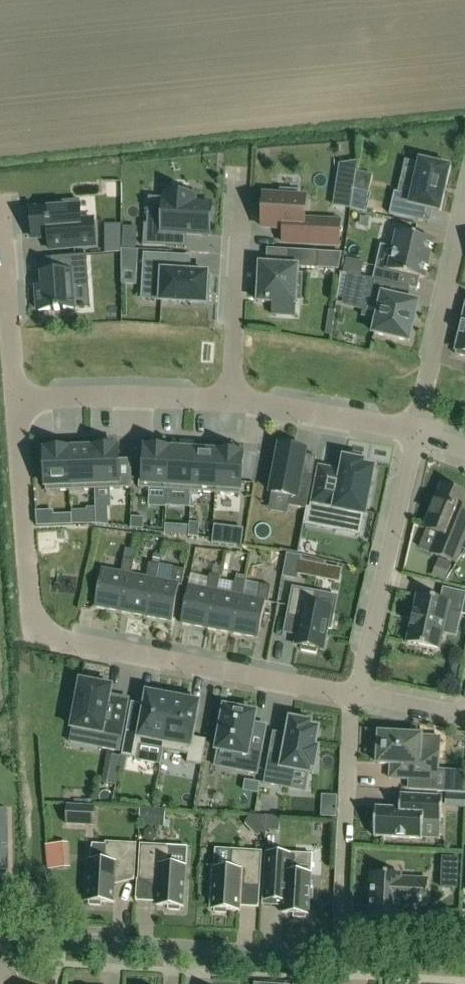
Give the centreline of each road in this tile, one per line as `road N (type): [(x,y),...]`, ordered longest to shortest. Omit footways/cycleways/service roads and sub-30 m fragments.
road 1 (residential): [(16,401),(33,631),(356,693)]
road 2 (residential): [(464,966),(0,941)]
road 3 (residential): [(356,693),(418,437)]
road 4 (residential): [(232,402),(244,169)]
road 5 (residential): [(418,437),(464,216)]
road 6 (residential): [(16,401),(232,402)]
road 7 (residential): [(0,208),(16,401)]
road 8 (residential): [(232,402),(418,437)]
road 9 (residential): [(346,842),(356,693)]

